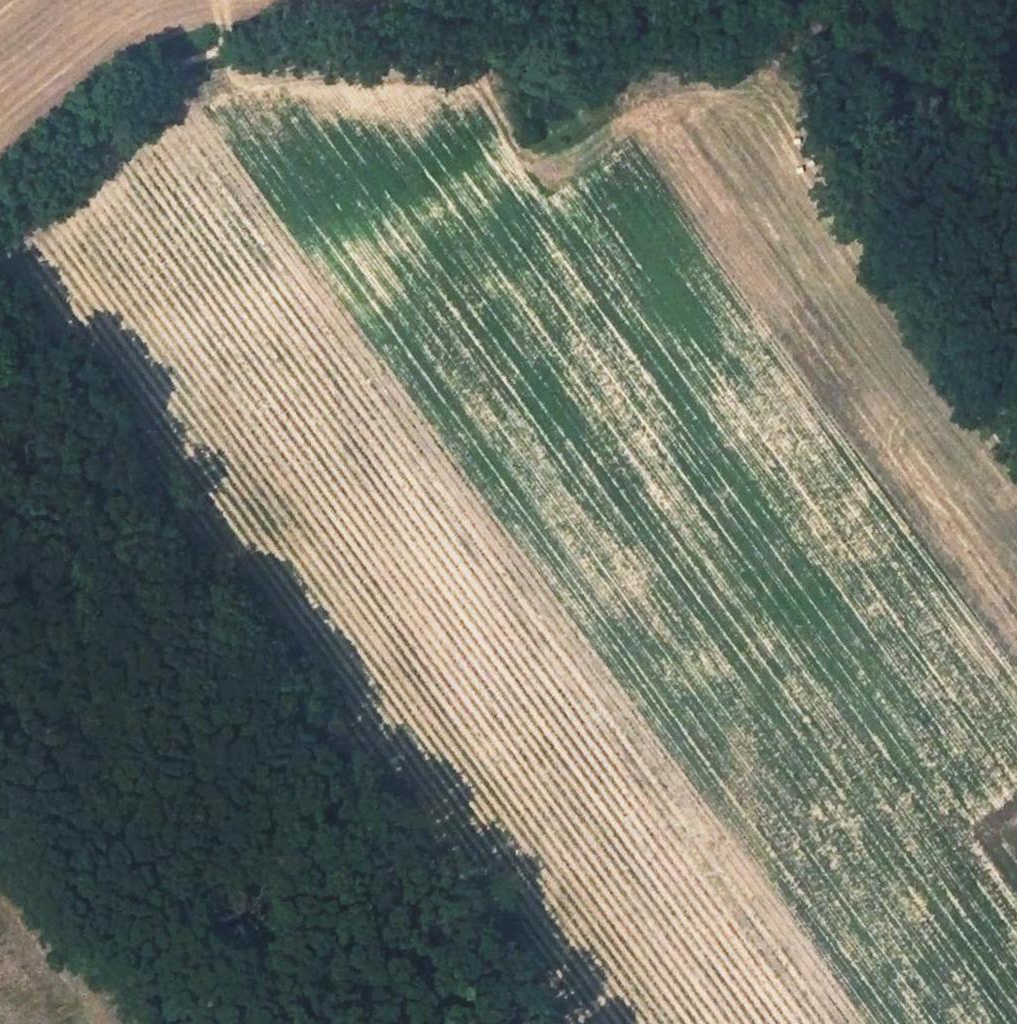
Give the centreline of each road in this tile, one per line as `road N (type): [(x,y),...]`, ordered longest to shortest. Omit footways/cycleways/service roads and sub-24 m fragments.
road 1 (track): [(926,0),(816,37),(699,52),(330,17),(271,29),(178,64),(101,110),(66,152),(0,207)]

